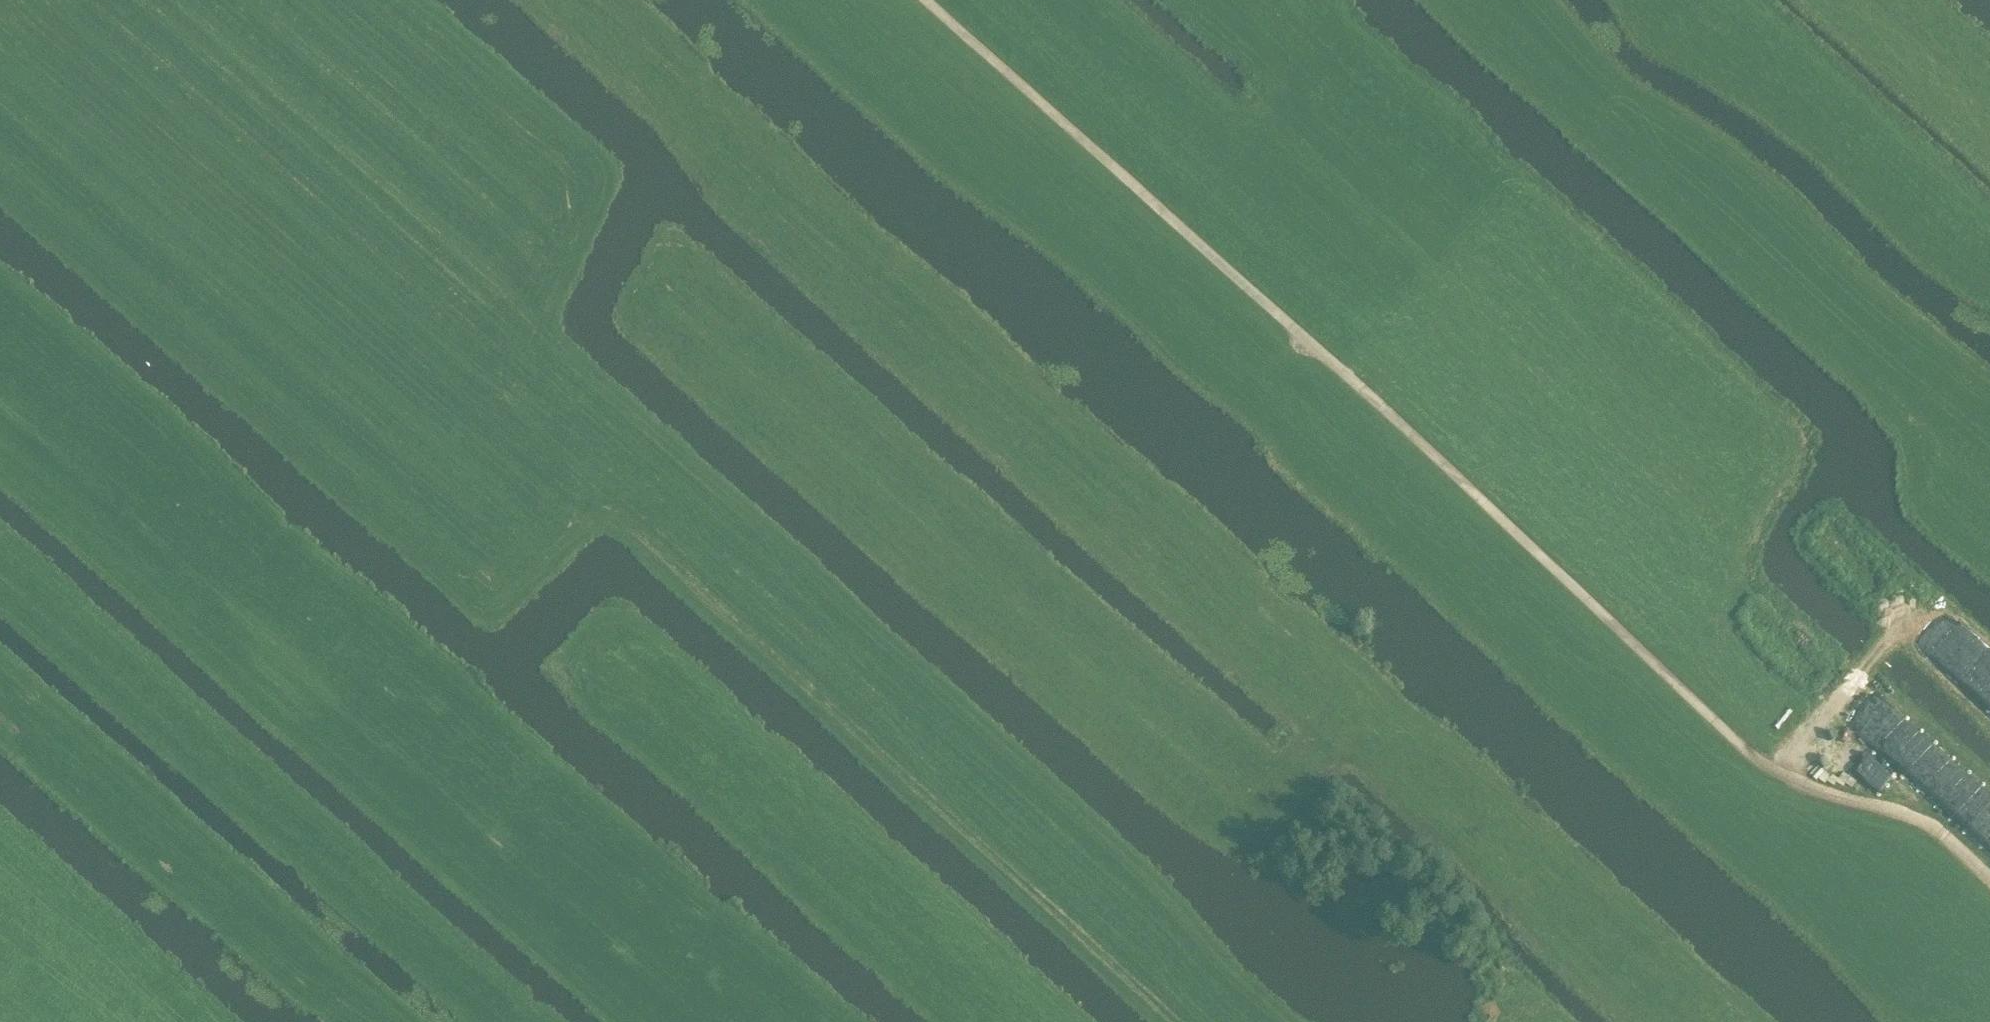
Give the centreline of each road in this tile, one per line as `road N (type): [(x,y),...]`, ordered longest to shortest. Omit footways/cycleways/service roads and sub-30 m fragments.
road 1 (track): [(1989,883),(1931,825),(1810,786),(1756,758),(927,0)]
road 2 (track): [(1989,451),(1478,0)]

